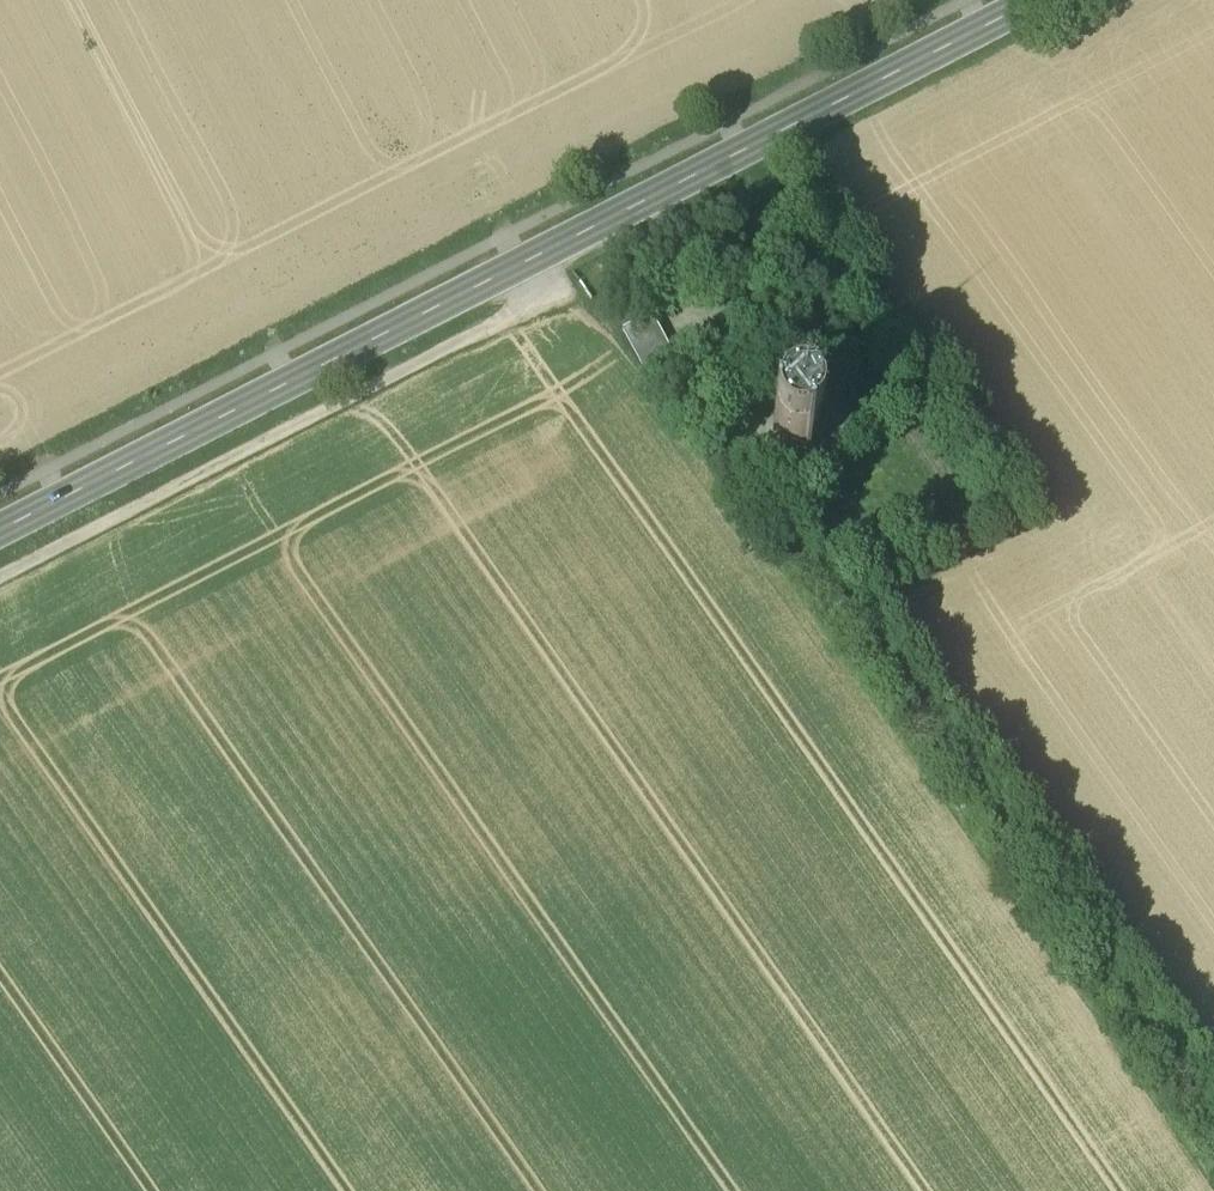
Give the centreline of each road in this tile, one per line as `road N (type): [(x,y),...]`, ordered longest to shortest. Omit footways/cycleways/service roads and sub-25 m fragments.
road 1 (secondary): [(1037,0),(0,533)]
road 2 (track): [(549,252),(515,314),(0,580)]

